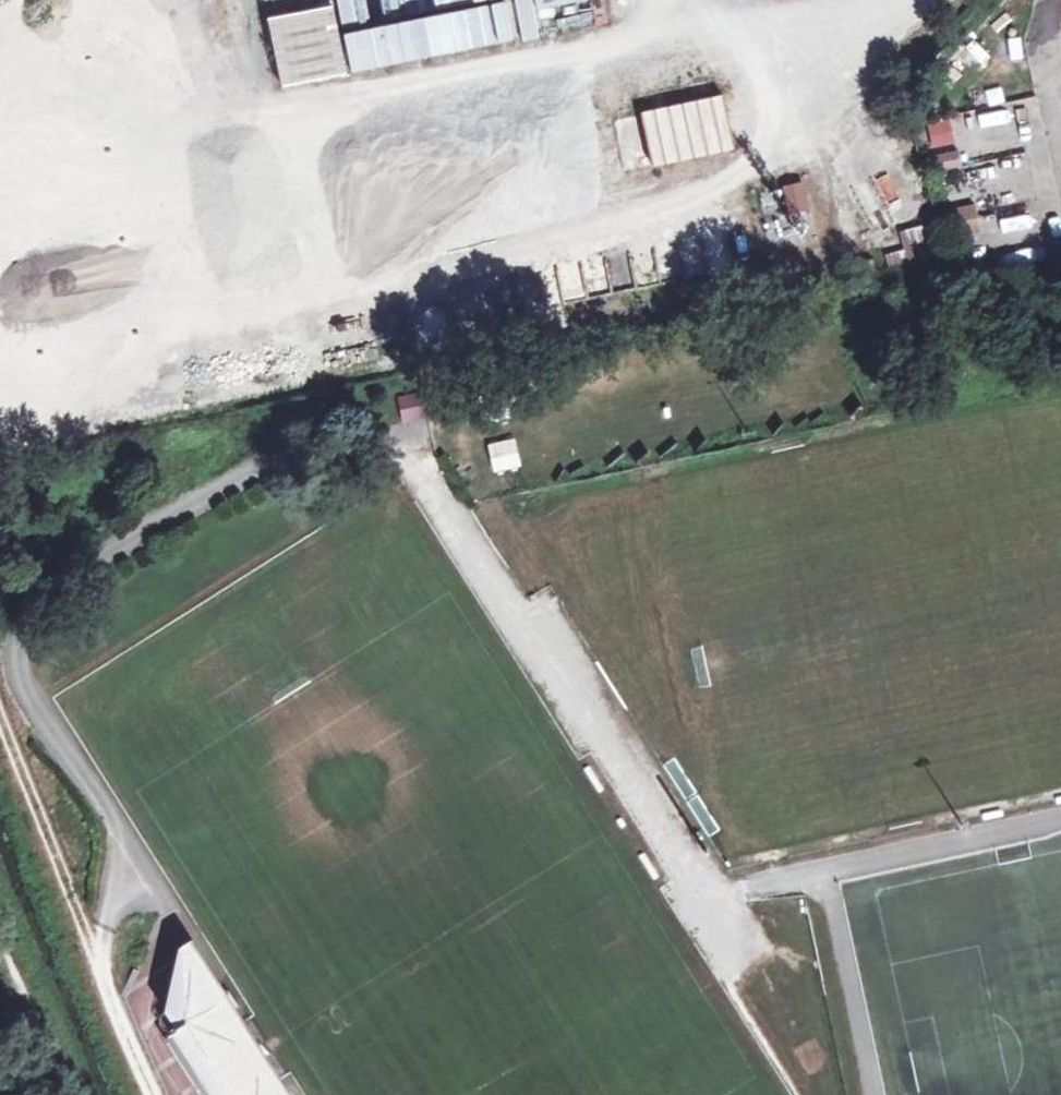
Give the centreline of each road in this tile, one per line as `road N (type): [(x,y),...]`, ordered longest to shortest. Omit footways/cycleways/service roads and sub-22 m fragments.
road 1 (unclassified): [(155,1094),(0,713)]

